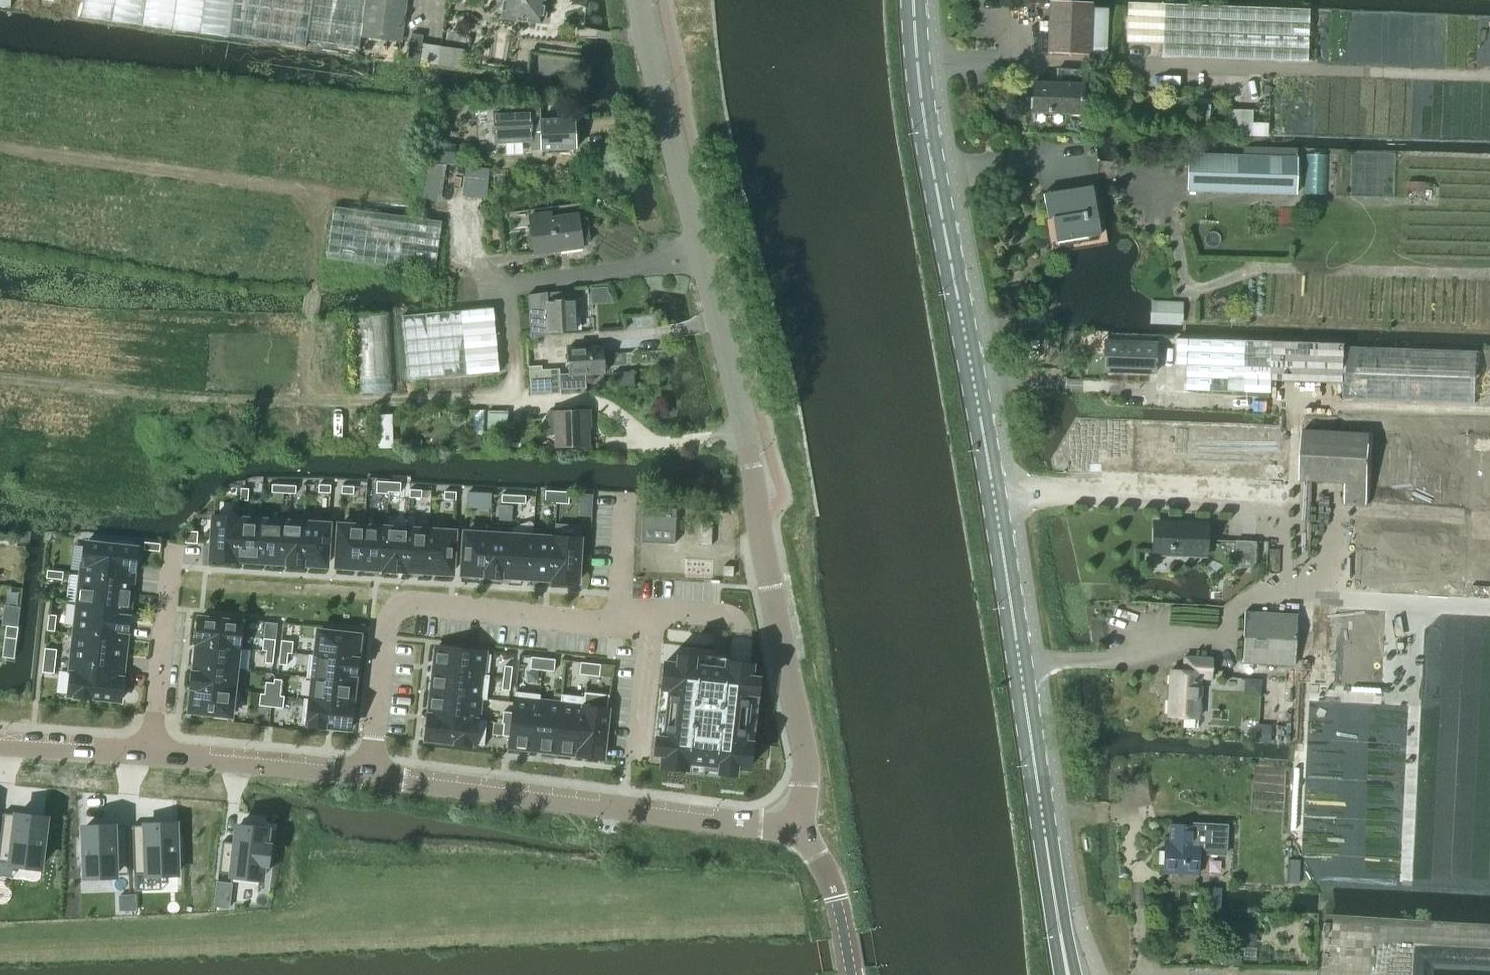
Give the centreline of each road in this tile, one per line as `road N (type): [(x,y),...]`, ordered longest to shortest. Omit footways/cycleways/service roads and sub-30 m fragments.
road 1 (primary): [(1067,974),(933,168),(916,0)]
road 2 (tertiary): [(787,808),(802,791),(807,755),(755,471),(638,0)]
road 3 (residential): [(369,778),(385,629),(404,604),(620,625),(724,616),(741,633),(739,663)]
road 4 (tertiary): [(369,778),(722,821),(787,808)]
road 5 (tertiary): [(153,753),(369,778)]
road 6 (residential): [(153,753),(175,543)]
road 7 (tertiary): [(851,974),(820,854),(787,808)]
road 8 (tertiary): [(0,741),(153,753)]

